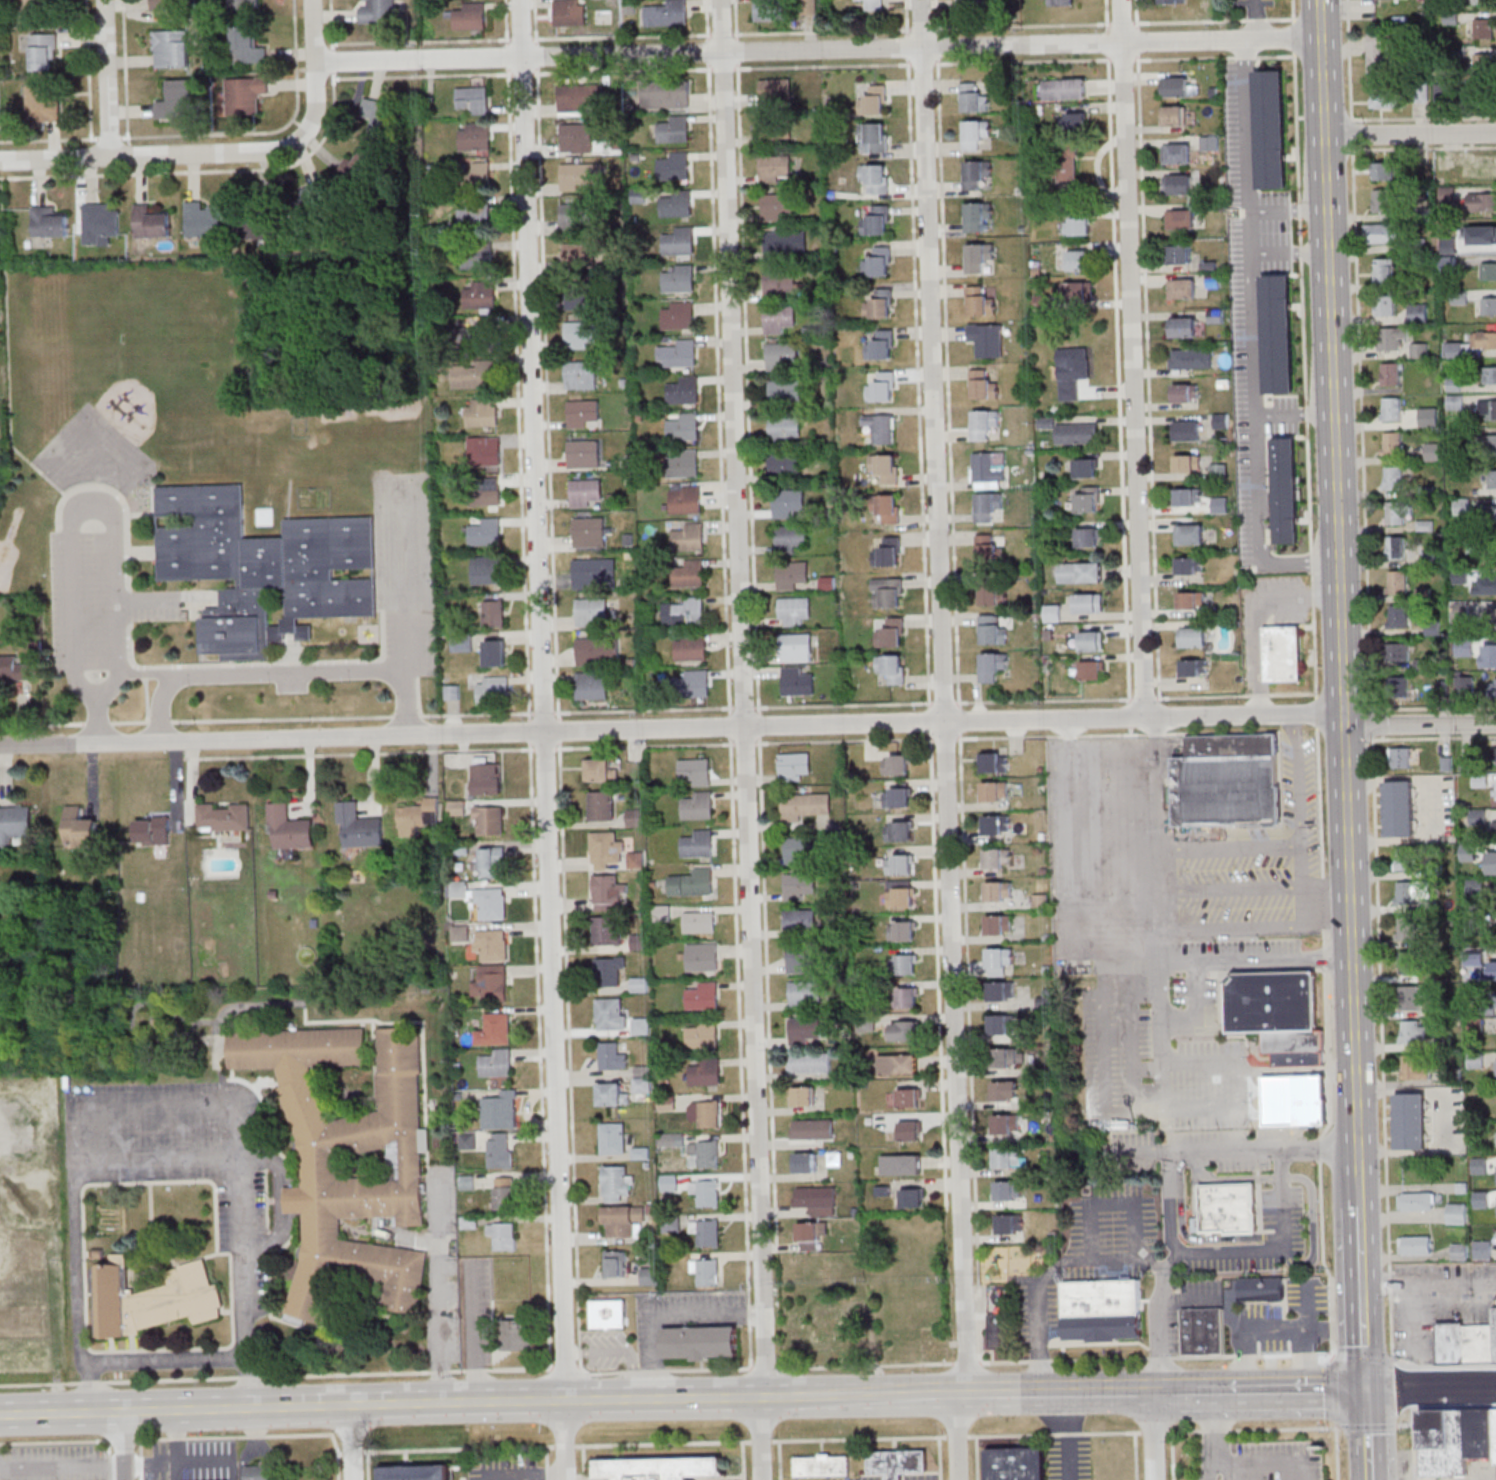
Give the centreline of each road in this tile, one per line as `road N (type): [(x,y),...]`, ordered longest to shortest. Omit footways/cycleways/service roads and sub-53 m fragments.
road 1 (residential): [(960,1479),(966,1363),(922,0)]
road 2 (residential): [(569,1404),(520,0)]
road 3 (secondary): [(1365,1179),(1322,0)]
road 4 (secondary): [(1104,1393),(0,1416)]
road 5 (residential): [(1323,39),(522,59)]
road 6 (residential): [(764,1479),(744,727)]
road 7 (residential): [(744,727),(0,748)]
road 8 (residential): [(744,727),(721,0)]
road 9 (residential): [(1147,720),(1122,0)]
road 10 (residential): [(1347,716),(744,727)]
road 11 (residential): [(317,65),(309,127),(279,153),(0,163)]
road 12 (residential): [(522,59),(317,65)]
road 13 (secondary): [(1372,1388),(1366,1206)]
road 14 (secondary): [(1372,1388),(1197,1390)]
road 15 (residential): [(1495,133),(1326,137)]
road 16 (residential): [(110,159),(105,0)]
road 17 (residential): [(1495,724),(1347,726)]

